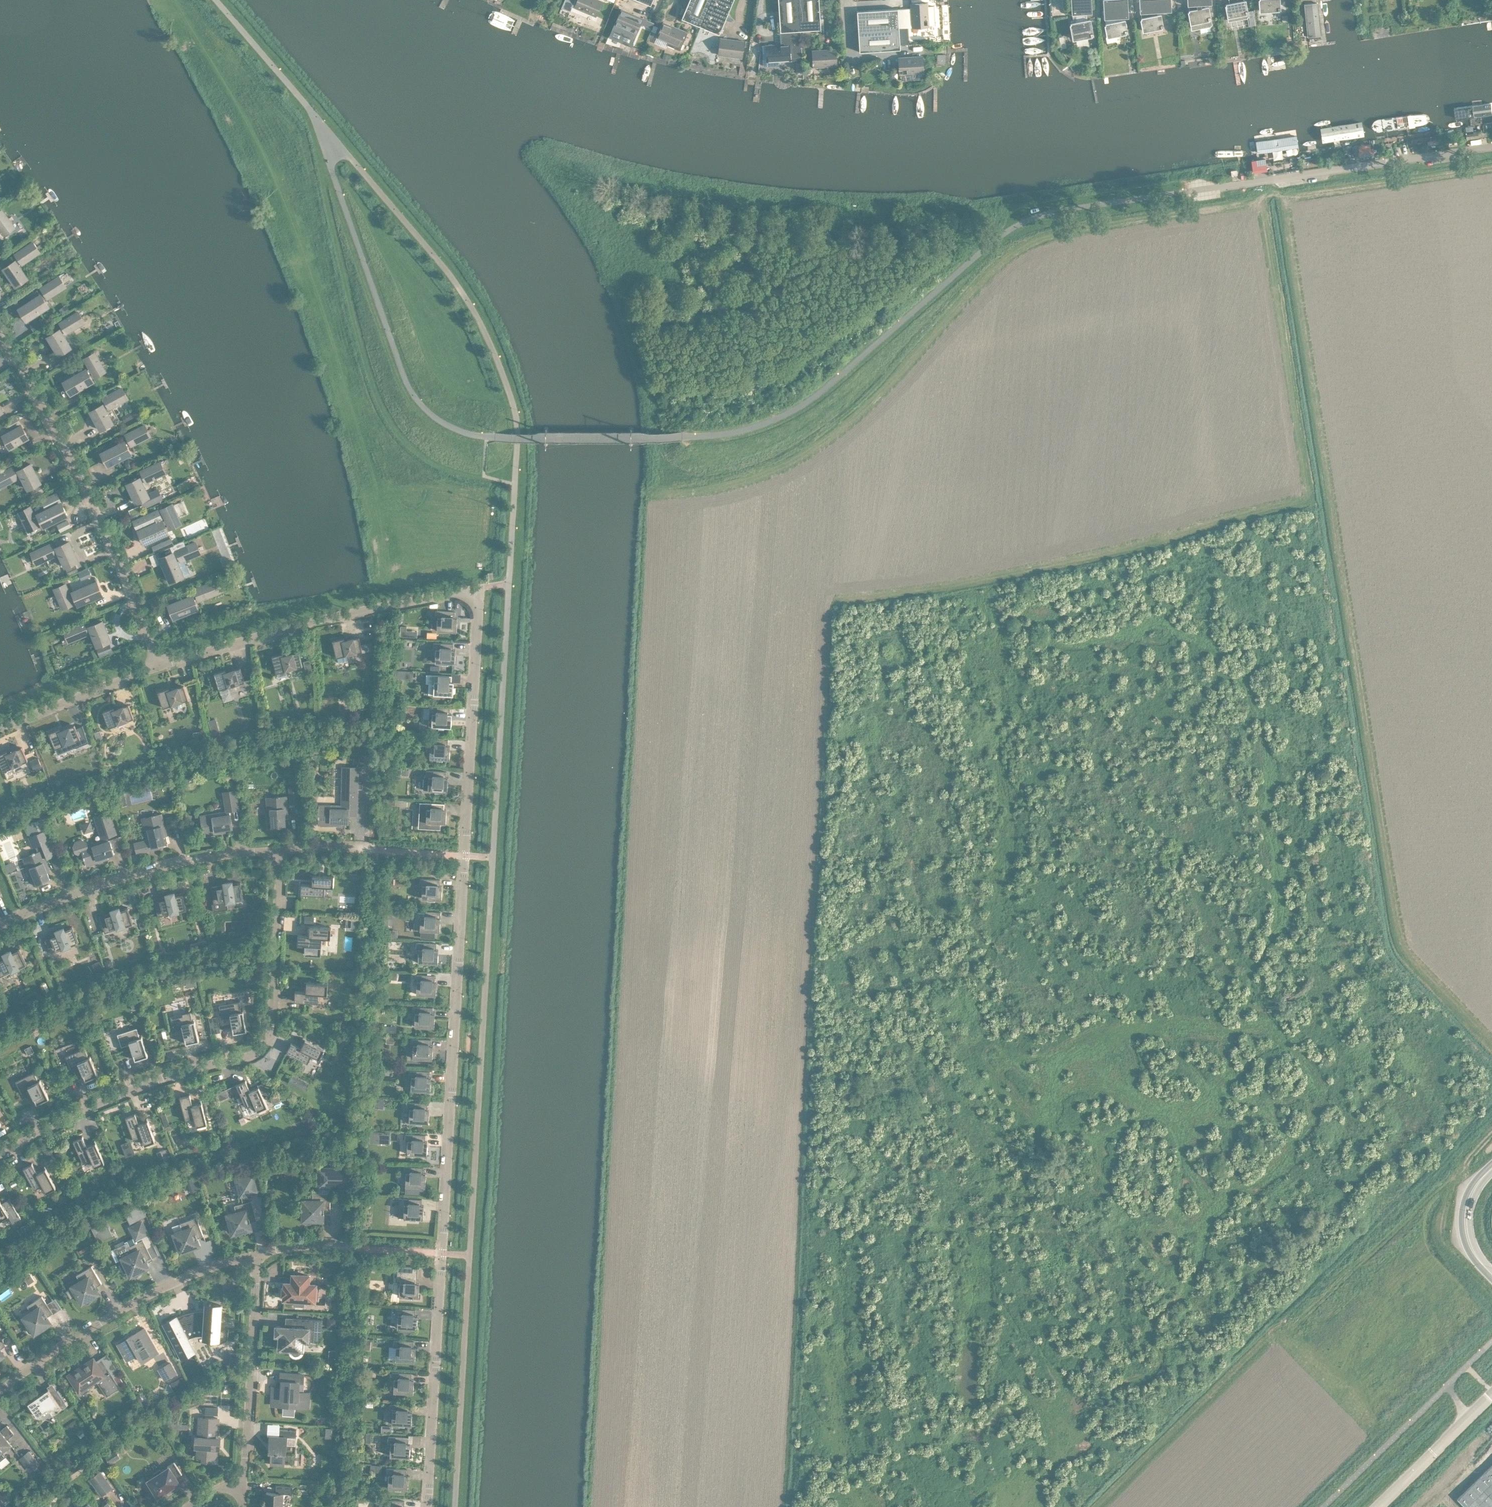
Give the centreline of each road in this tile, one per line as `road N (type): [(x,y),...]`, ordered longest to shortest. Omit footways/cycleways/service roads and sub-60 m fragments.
road 1 (residential): [(157,661),(455,588),(476,600),(424,1506)]
road 2 (residential): [(0,1152),(95,1100),(261,1044),(273,1008),(277,848)]
road 3 (residential): [(157,661),(81,477),(0,340)]
road 4 (residential): [(1491,143),(1200,185)]
road 5 (residential): [(0,922),(131,871),(205,853),(277,848)]
road 6 (residential): [(0,1384),(158,1289),(252,1251)]
road 7 (residential): [(252,1251),(241,1476)]
road 8 (residential): [(0,723),(157,661)]
road 9 (tertiary): [(1373,1506),(1491,1388)]
road 10 (tertiary): [(1491,1164),(1471,1189),(1465,1224),(1491,1270)]

